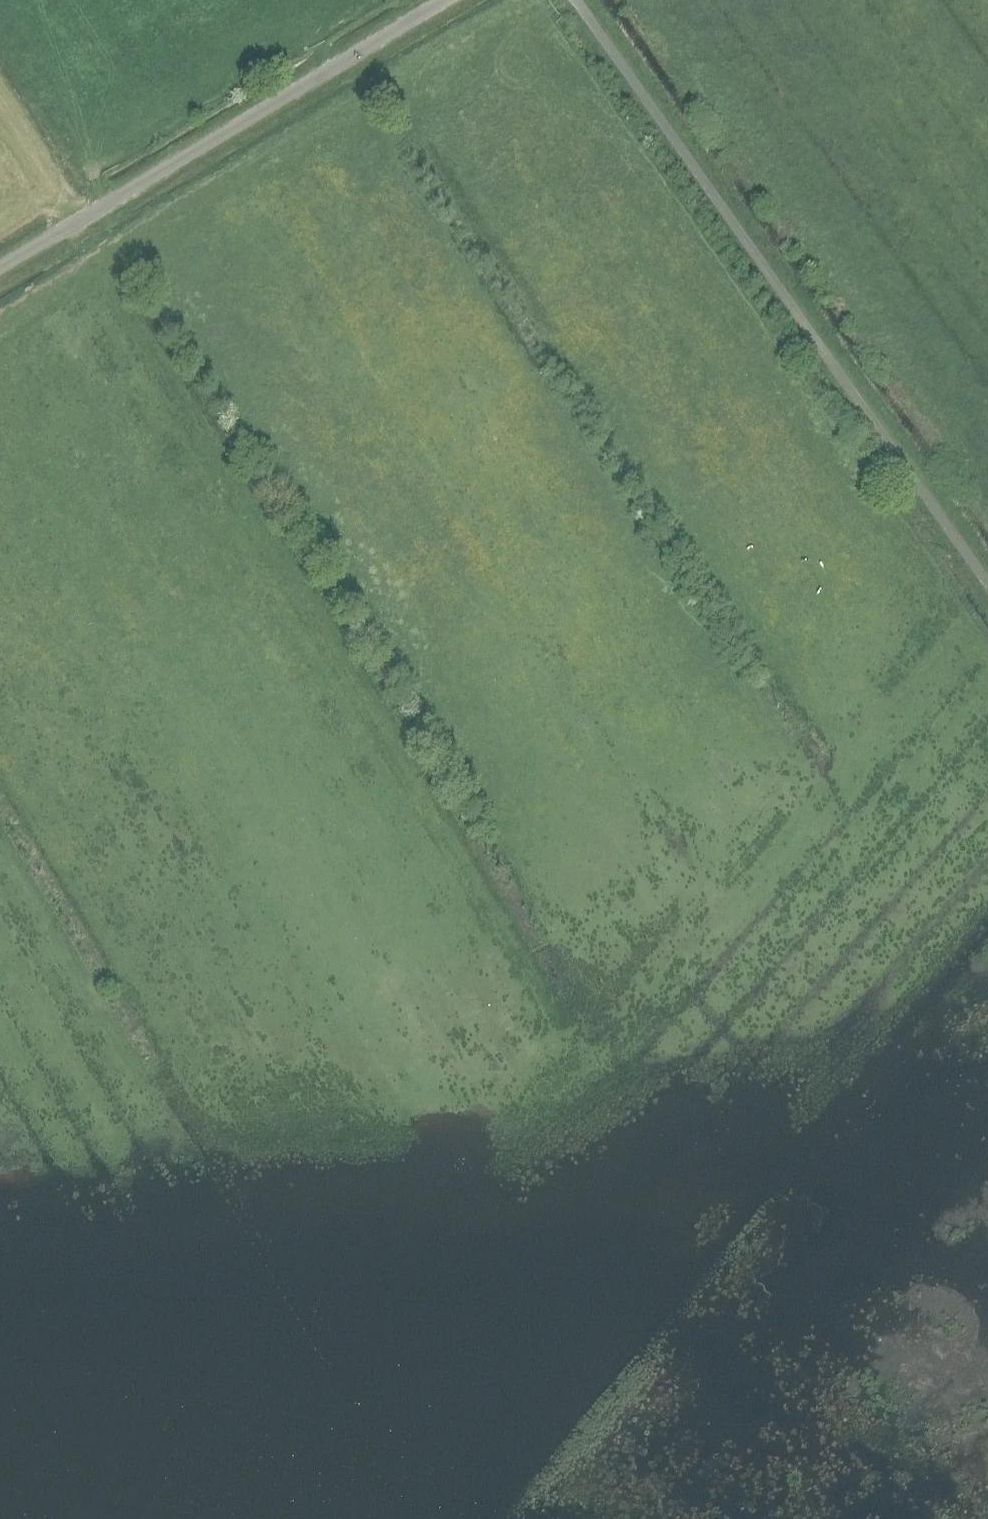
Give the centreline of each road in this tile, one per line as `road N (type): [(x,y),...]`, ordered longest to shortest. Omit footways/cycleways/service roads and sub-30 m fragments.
road 1 (unclassified): [(0,268),(444,0)]

